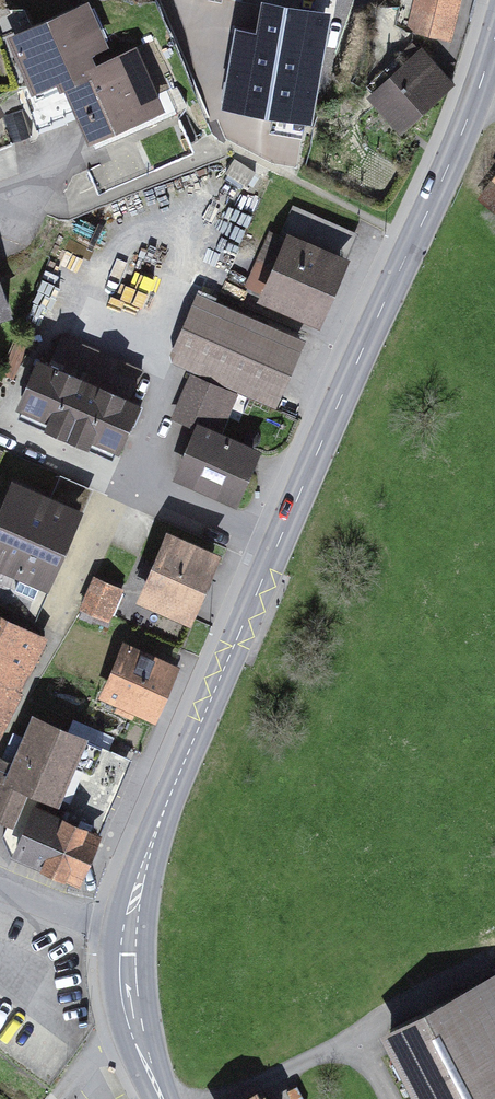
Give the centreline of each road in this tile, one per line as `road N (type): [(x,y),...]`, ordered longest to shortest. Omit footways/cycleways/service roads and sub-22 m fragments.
road 1 (secondary): [(130,924),(206,712),(464,129),(494,37)]
road 2 (secondary): [(163,1098),(131,1005),(130,924)]
road 3 (residential): [(130,924),(0,888)]

